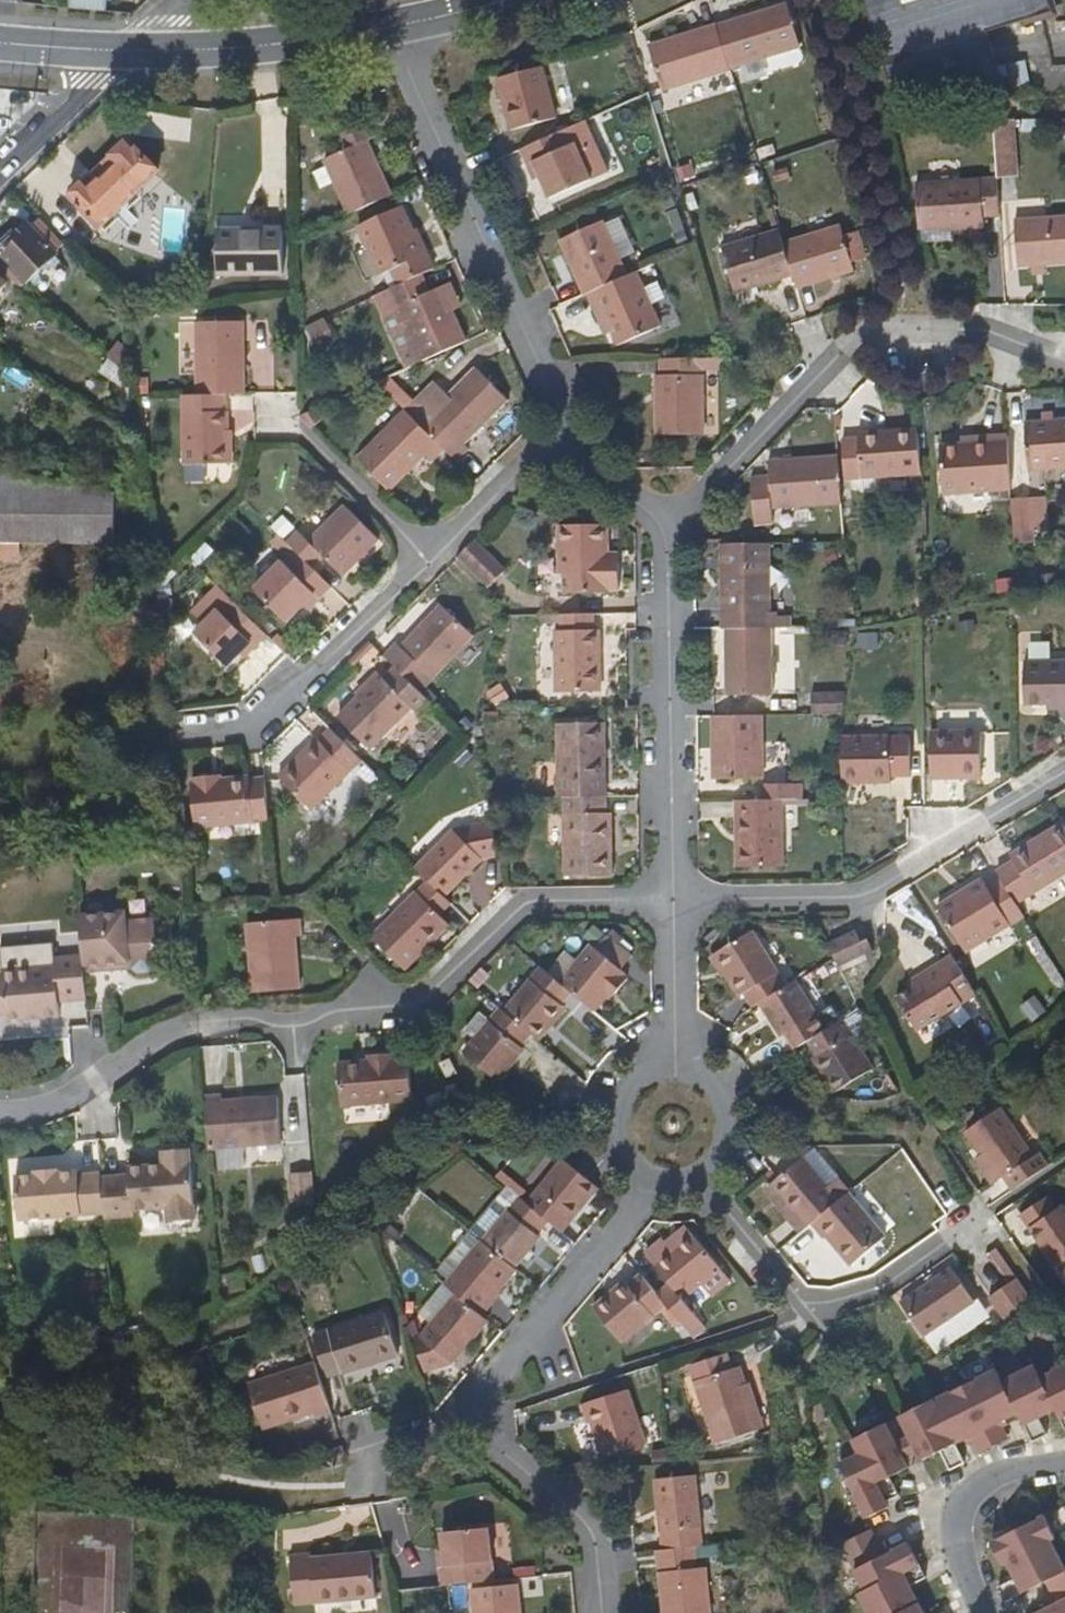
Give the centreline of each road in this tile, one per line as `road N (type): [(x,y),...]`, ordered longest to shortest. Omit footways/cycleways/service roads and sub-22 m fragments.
road 1 (residential): [(0,1113),(65,1095),(180,1024),(246,1019),(292,1027),(333,1012),(406,1004),(520,901),(672,896)]
road 2 (residential): [(569,426),(390,27)]
road 3 (residential): [(672,896),(857,896),(1064,766)]
road 4 (residential): [(672,896),(669,571),(660,528)]
road 5 (residential): [(712,1172),(730,1213),(789,1287),(818,1303),(903,1268),(980,1218)]
road 6 (residential): [(818,0),(912,328)]
road 7 (residential): [(912,328),(853,341),(715,484),(660,528)]
road 8 (residential): [(170,735),(226,728),(250,715),(422,560)]
road 9 (residential): [(652,1184),(486,1393),(482,1418)]
road 10 (secondary): [(120,48),(280,44),(390,27)]
road 11 (residential): [(979,1612),(949,1551),(951,1506),(984,1474),(1064,1461)]
road 12 (residential): [(482,1418),(497,1446),(581,1532),(592,1612)]
road 13 (residential): [(422,560),(274,411)]
road 14 (residential): [(422,560),(569,426)]
road 15 (residential): [(674,1059),(632,1072),(607,1120),(617,1157),(652,1184)]
road 16 (residential): [(0,167),(120,48)]
road 17 (residential): [(674,1059),(672,896)]
road 18 (residential): [(1064,365),(987,336),(912,328)]
road 19 (residential): [(712,1172),(735,1135),(728,1093),(715,1075),(674,1059)]
road 20 (residential): [(482,1418),(383,1448),(371,1459),(369,1478)]
road 21 (residential): [(660,528),(584,454),(569,426)]
road 22 (secondary): [(0,39),(120,48)]

